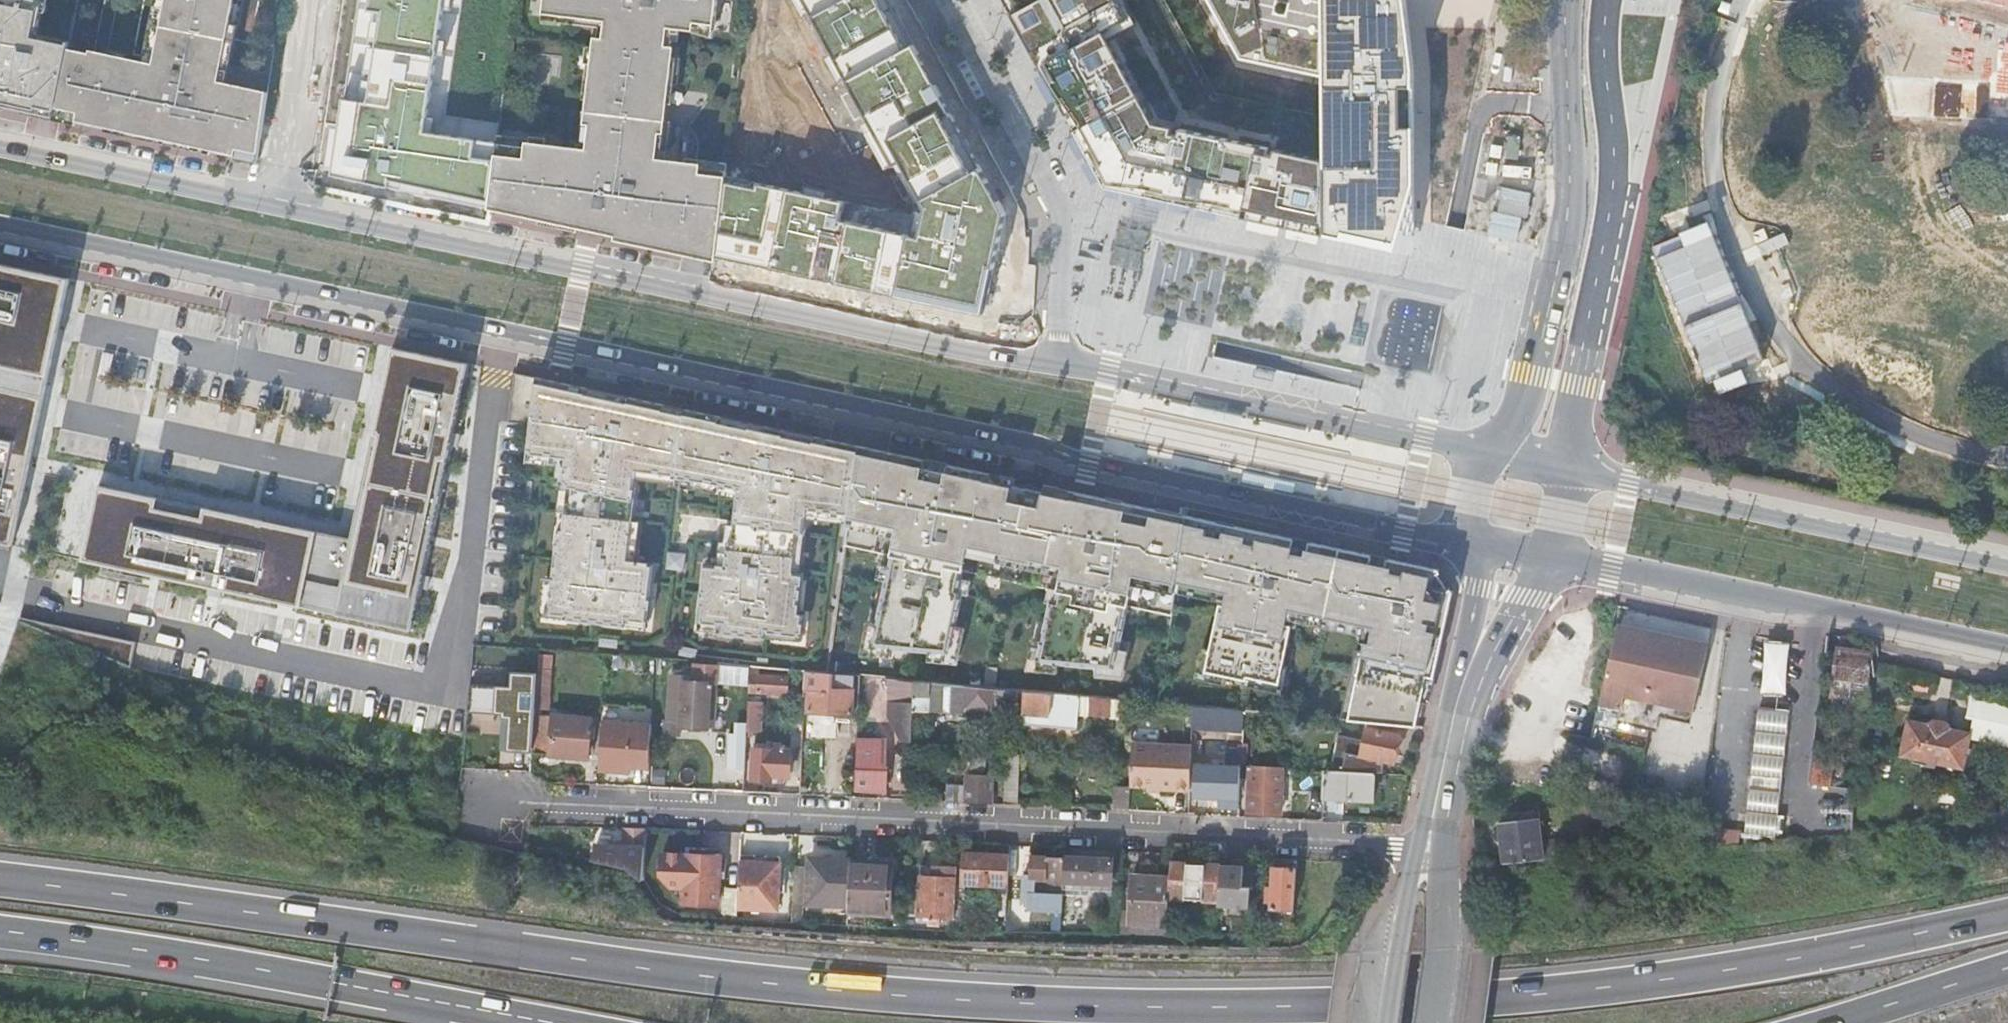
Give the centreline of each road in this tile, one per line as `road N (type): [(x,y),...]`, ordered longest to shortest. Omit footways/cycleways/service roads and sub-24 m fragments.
road 1 (primary): [(0,227),(1303,510),(1472,539)]
road 2 (trunk): [(1341,1008),(1083,1008),(844,991),(0,885)]
road 3 (residential): [(528,796),(1417,849)]
road 4 (primary): [(1062,363),(280,203)]
road 5 (motorway): [(2007,914),(1805,962),(1543,998),(1341,1008)]
road 6 (trunk): [(0,934),(551,1022)]
road 7 (secondary): [(1573,466),(1568,427),(1615,167),(1609,0)]
road 8 (primary): [(1546,557),(2007,647)]
road 9 (secondary): [(1566,0),(1568,214),(1519,415),(1487,449)]
road 10 (primary): [(2007,566),(1573,466)]
road 11 (primary): [(1487,449),(1062,363)]
road 12 (residential): [(1062,363),(1065,217),(952,0)]
road 13 (secondary): [(1429,1022),(1452,730)]
road 14 (primary): [(280,203),(0,142)]
road 15 (residential): [(280,203),(309,0)]
road 16 (motorway): [(1828,1022),(2007,966)]
road 17 (secondary): [(1466,676),(1546,557)]
road 18 (unclassified): [(1402,893),(1368,949),(1361,1022)]
road 19 (secondary): [(1472,539),(1479,588),(1466,676)]
road 20 (secondary): [(1402,893),(1386,1022)]
road 21 (secondary): [(1452,730),(1417,849)]

